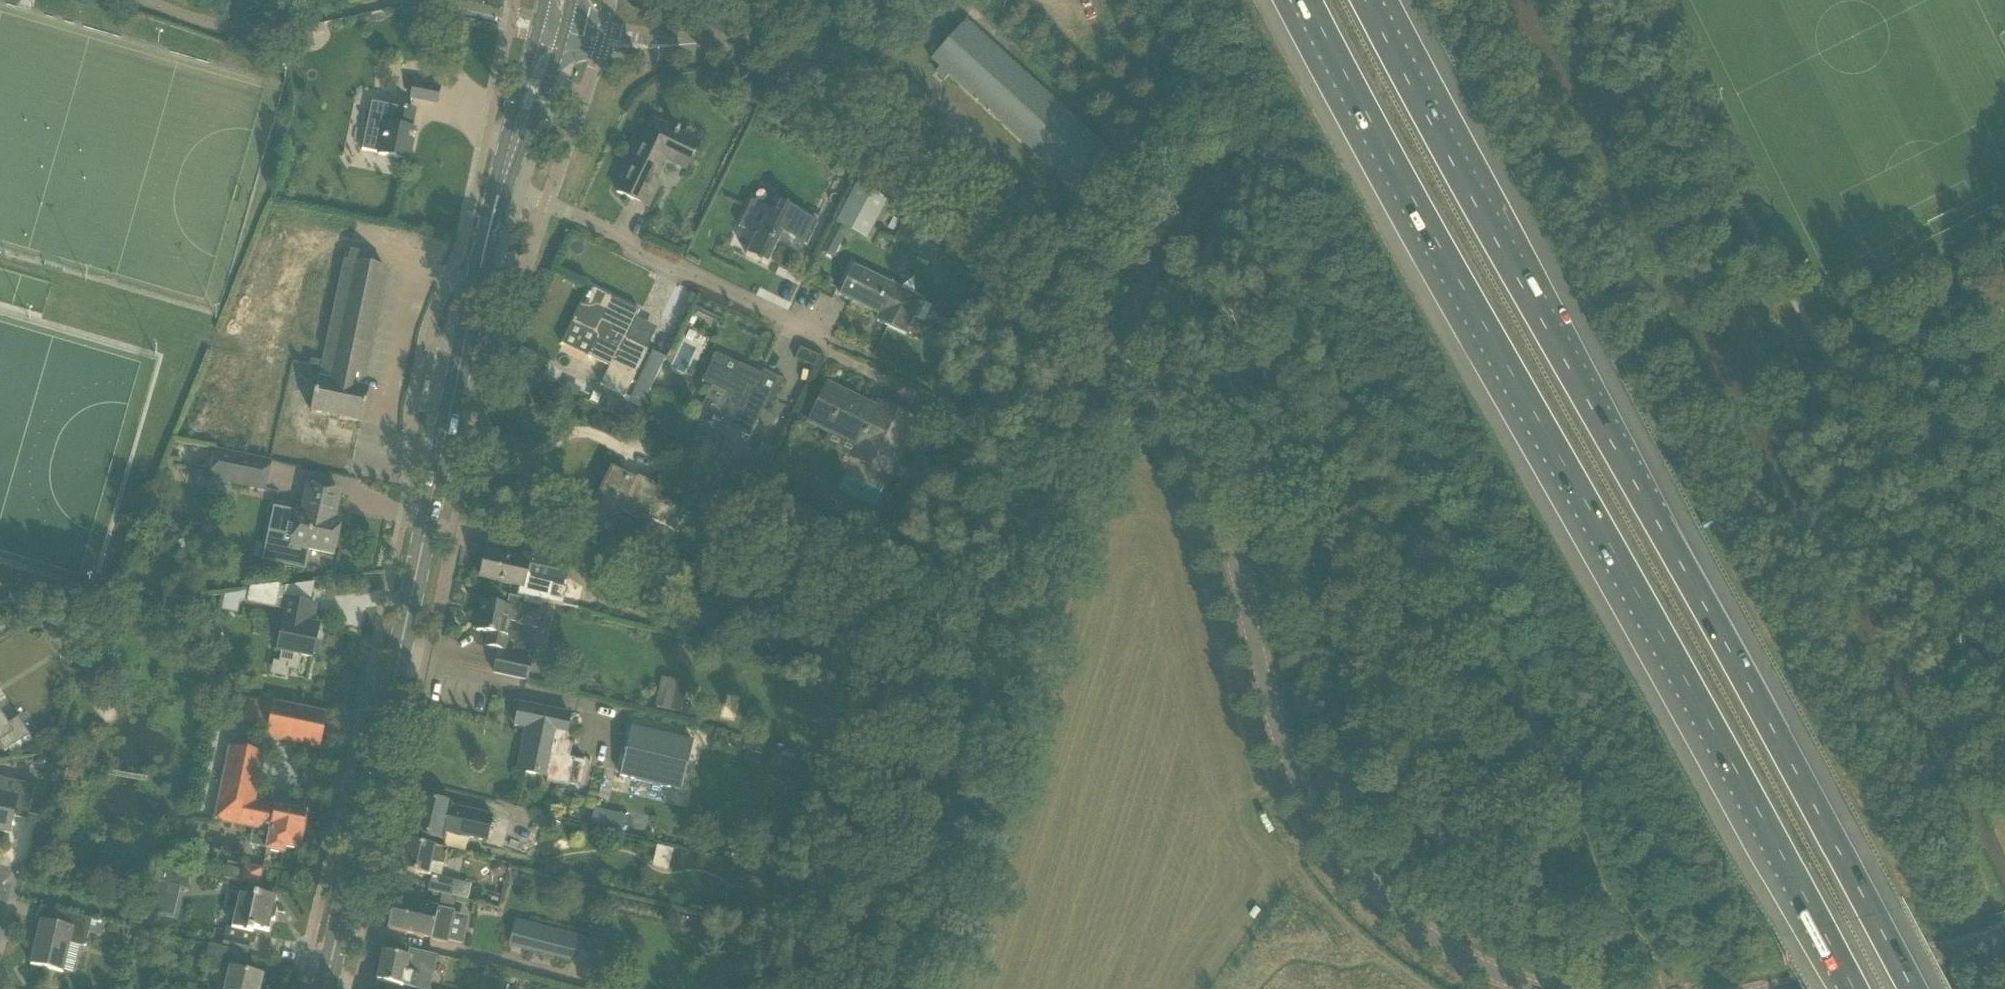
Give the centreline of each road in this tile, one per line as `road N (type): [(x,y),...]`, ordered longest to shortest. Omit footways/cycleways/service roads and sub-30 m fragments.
road 1 (unclassified): [(1501,988),(1449,957),(1413,922),(1355,860),(1323,809),(1296,755),(1215,481),(1153,403),(1086,352),(1021,280),(797,75),(762,55),(726,48),(555,31)]
road 2 (motorway): [(1307,0),(1853,988)]
road 3 (motorway): [(1912,988),(1367,0)]
road 4 (secondary): [(330,988),(502,185)]
road 5 (residential): [(876,368),(502,185)]
road 6 (unclassified): [(1795,988),(2004,936)]
road 7 (secondary): [(502,185),(555,31)]

